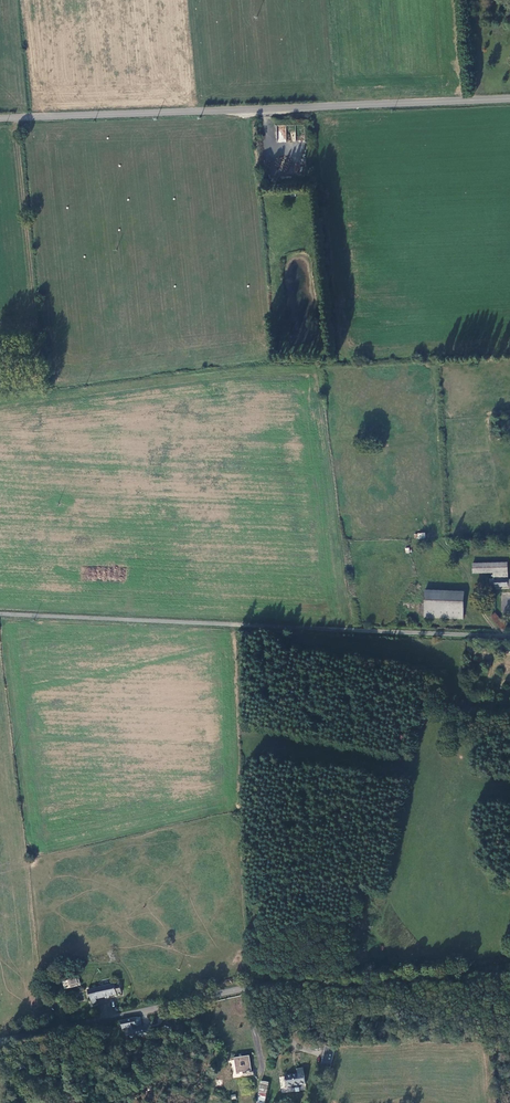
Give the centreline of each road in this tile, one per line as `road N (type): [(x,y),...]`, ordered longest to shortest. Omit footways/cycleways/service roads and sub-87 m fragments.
road 1 (unclassified): [(509,975),(251,987),(0,1039)]
road 2 (unclassified): [(509,637),(0,613)]
road 3 (unclassified): [(0,118),(509,99)]

